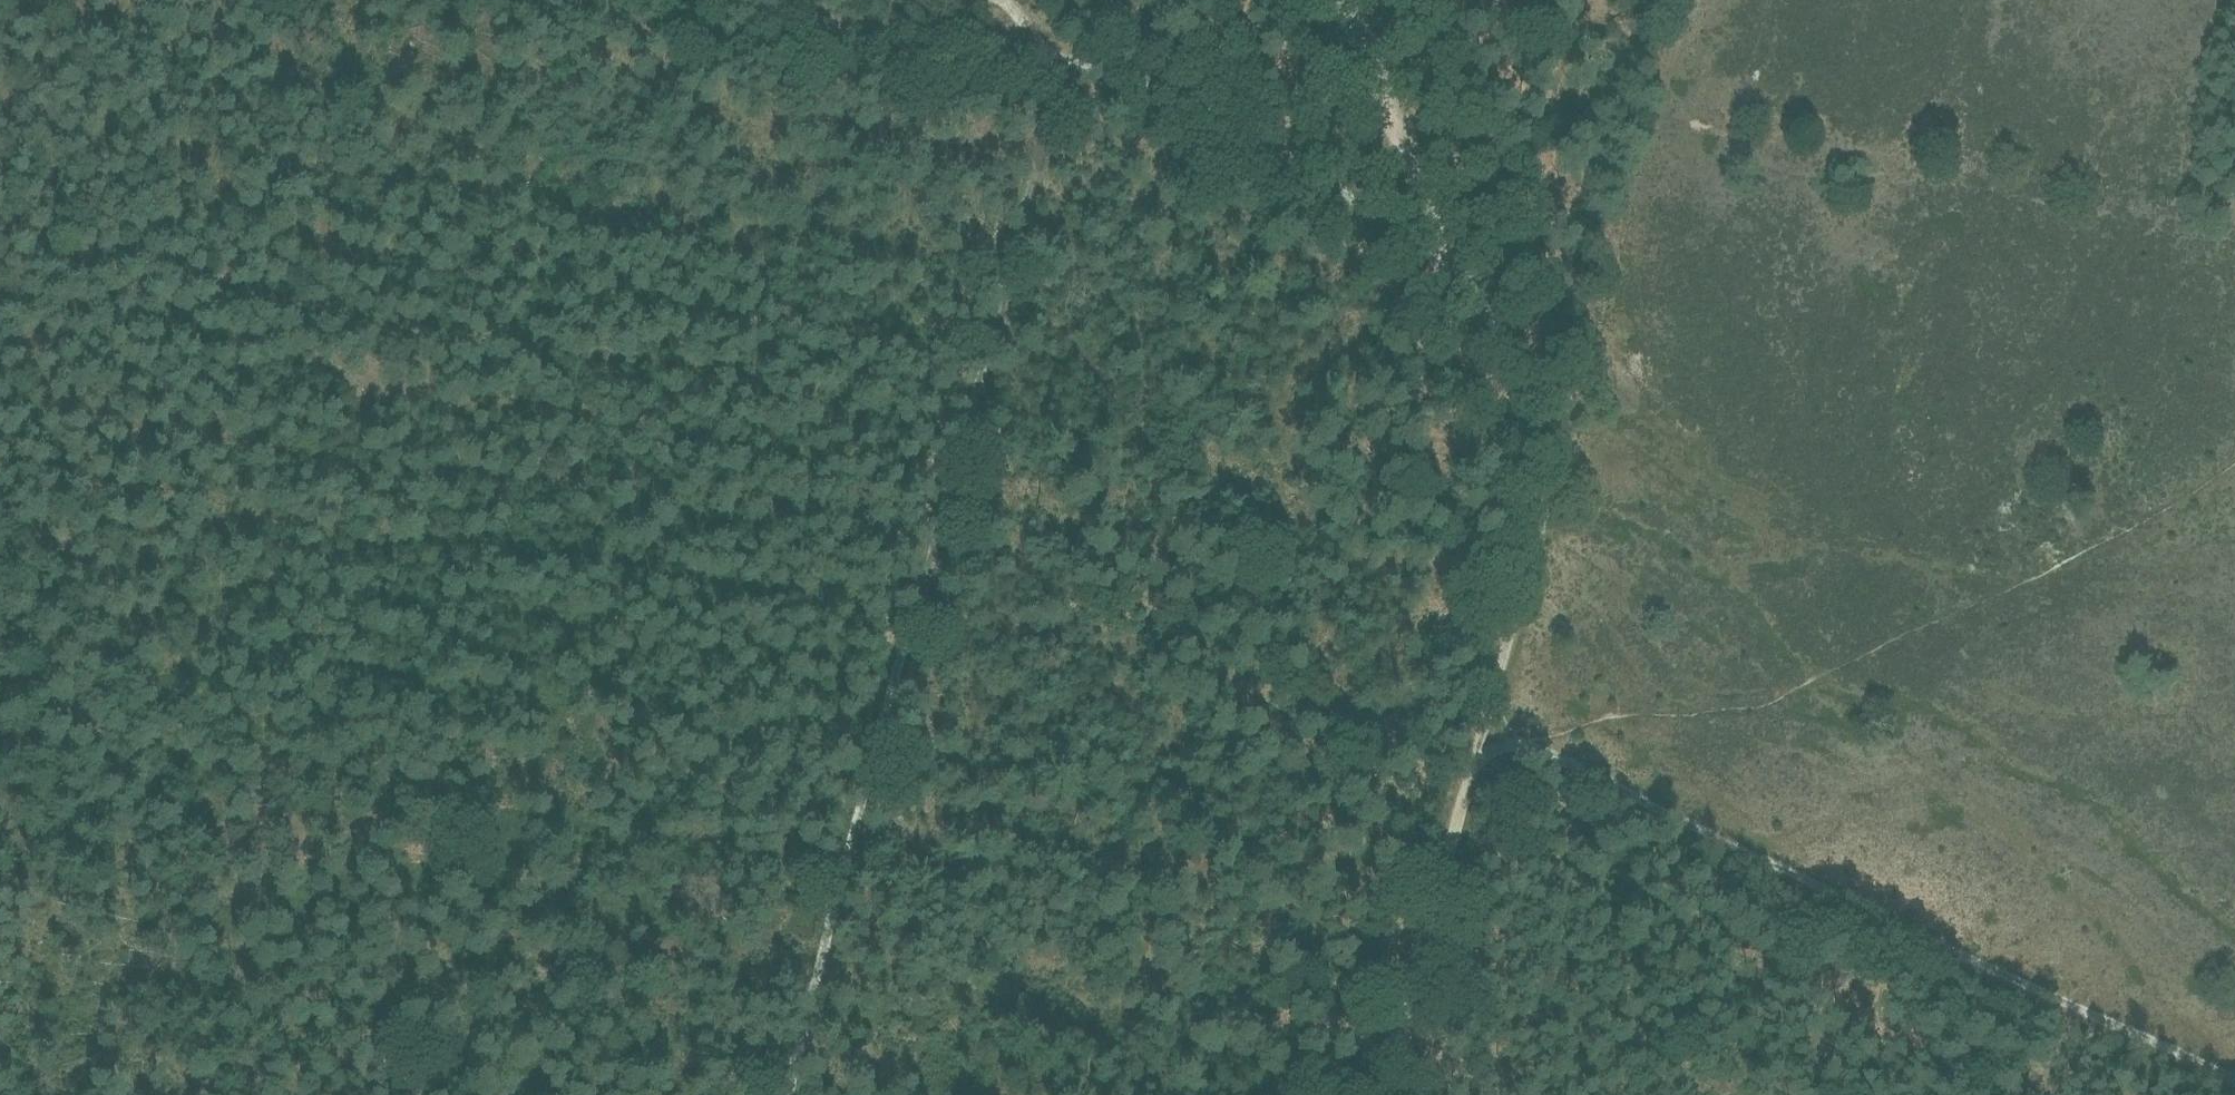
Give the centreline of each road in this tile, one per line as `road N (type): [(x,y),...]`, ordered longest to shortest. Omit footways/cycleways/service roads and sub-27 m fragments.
road 1 (track): [(761,1094),(1045,54),(1097,65),(1237,128),(1465,284)]
road 2 (track): [(1353,0),(1465,284),(1552,398),(1553,414),(1365,1094)]
road 3 (track): [(2234,1079),(1513,741),(1466,730)]

